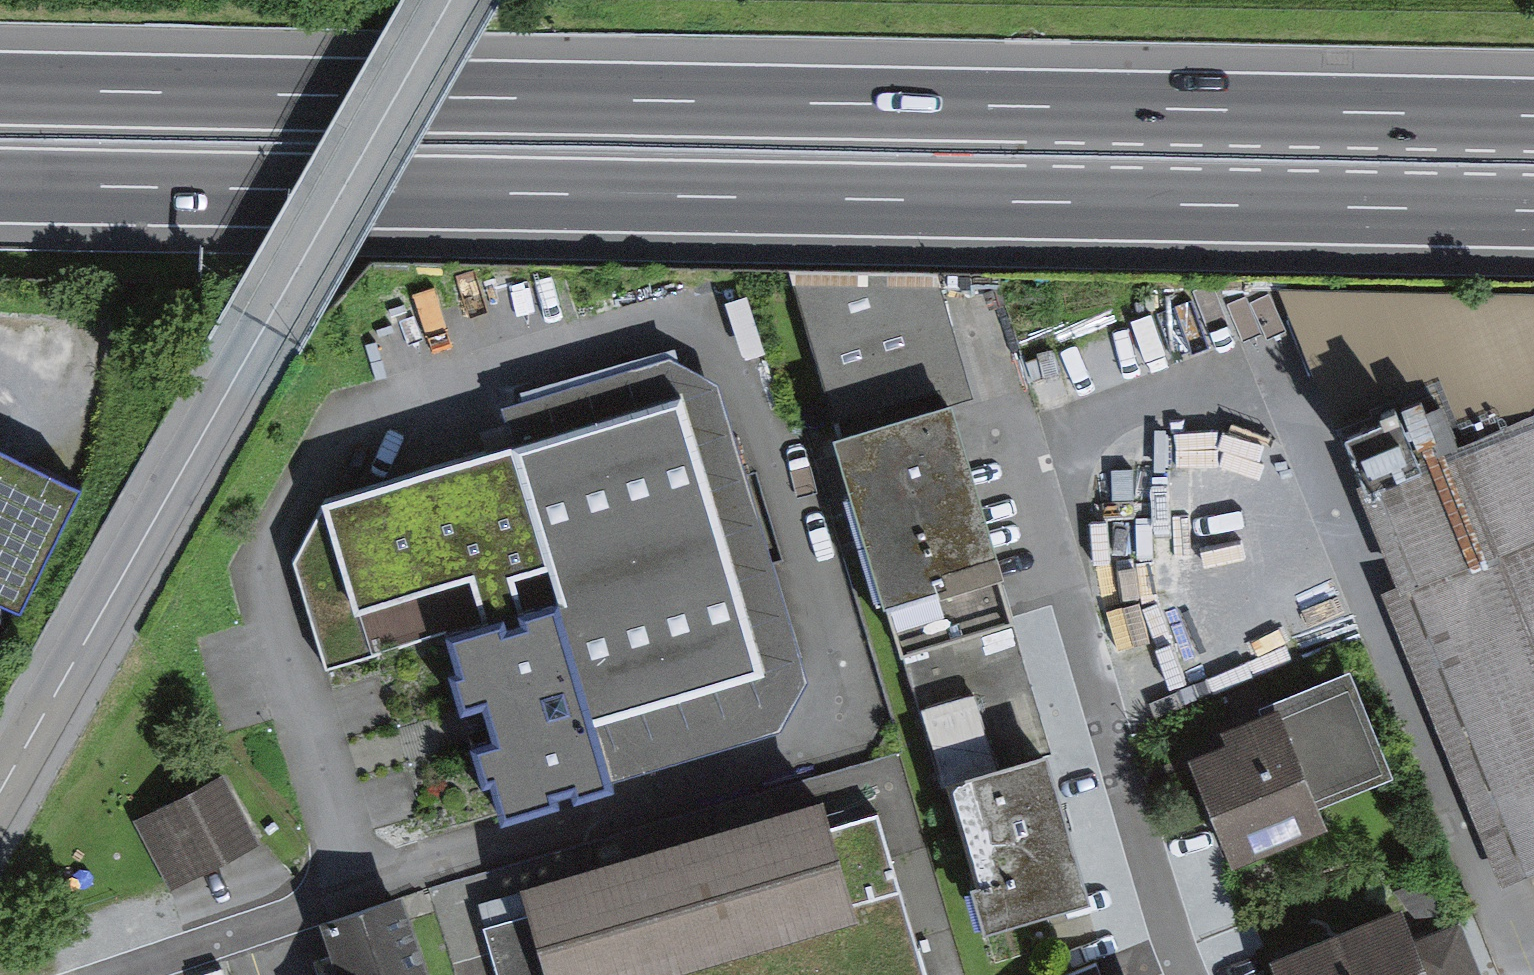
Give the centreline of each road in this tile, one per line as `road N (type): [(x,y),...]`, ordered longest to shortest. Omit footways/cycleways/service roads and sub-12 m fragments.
road 1 (motorway): [(0,185),(1533,210)]
road 2 (motorway): [(1533,114),(0,89)]
road 3 (residential): [(355,883),(264,601),(272,491),(464,407),(726,351),(847,718)]
road 4 (unclassified): [(443,0),(0,792)]
road 5 (residential): [(847,718),(355,883)]
road 6 (residential): [(355,883),(98,974)]

